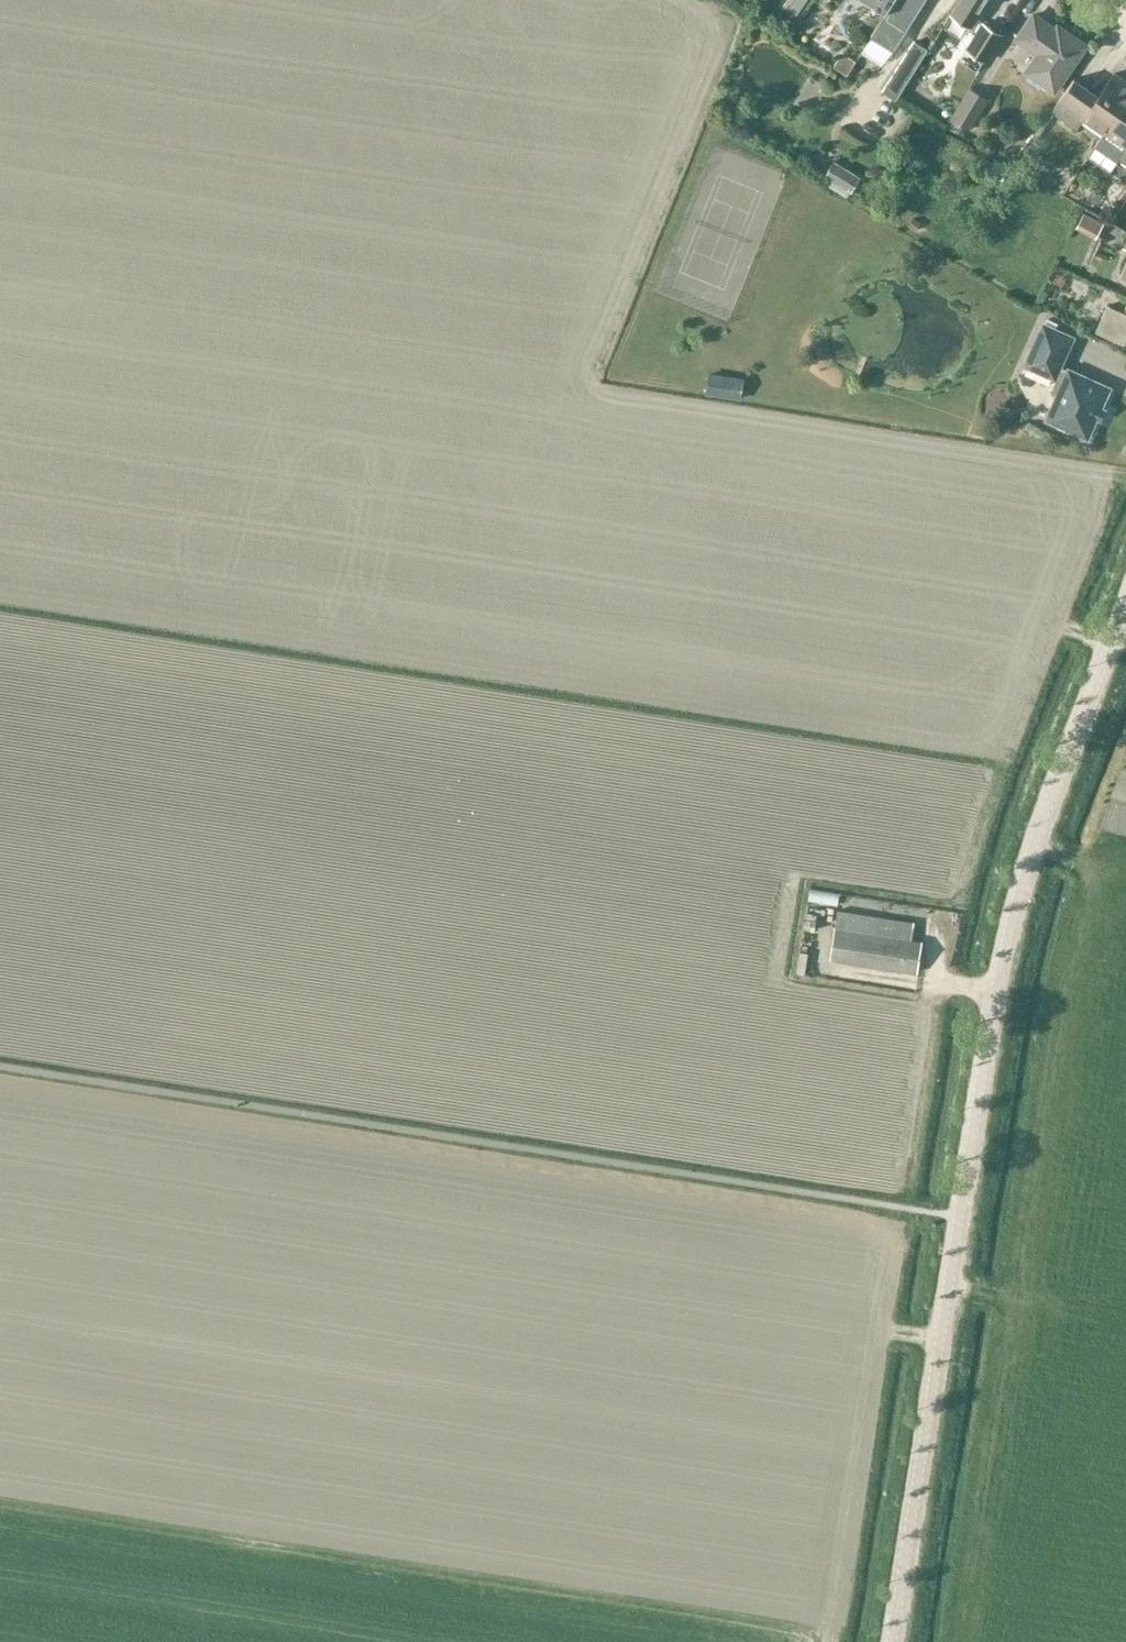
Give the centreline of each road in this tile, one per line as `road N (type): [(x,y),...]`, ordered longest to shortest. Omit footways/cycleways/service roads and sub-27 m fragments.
road 1 (unclassified): [(892,1641),(998,979),(1024,875),(1125,608)]

